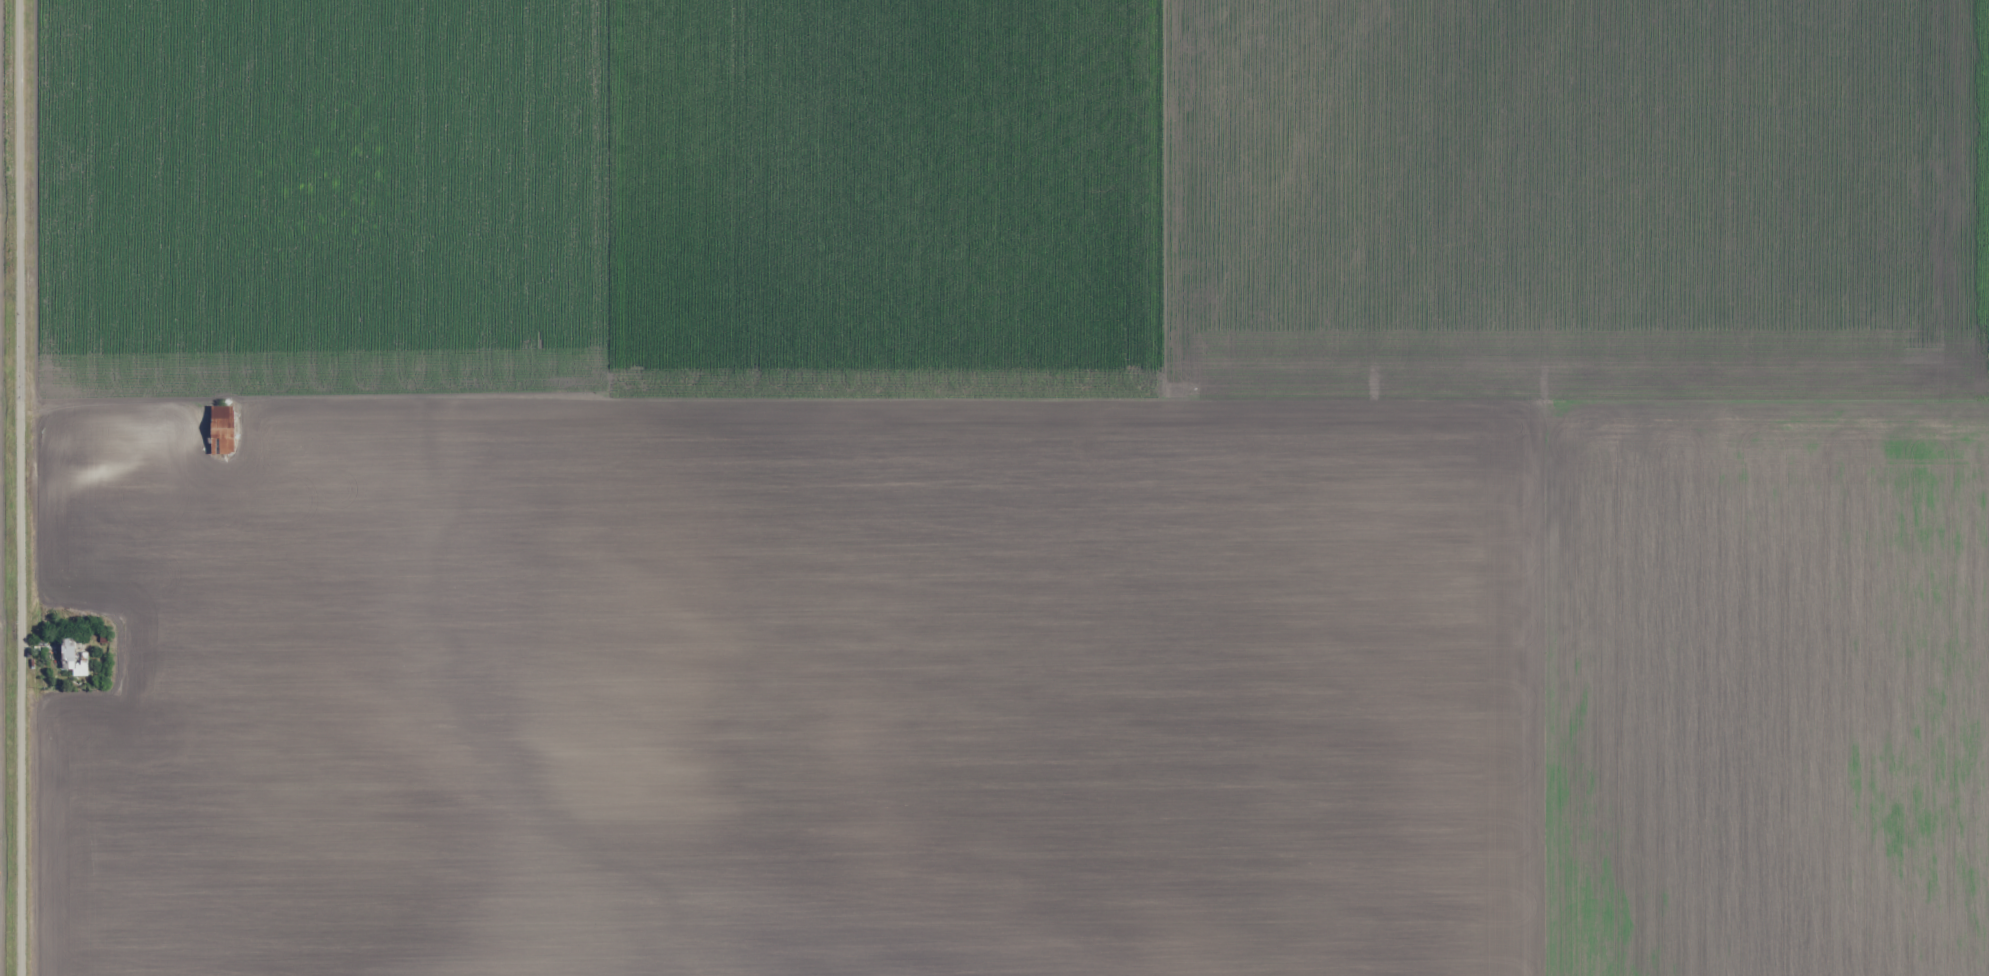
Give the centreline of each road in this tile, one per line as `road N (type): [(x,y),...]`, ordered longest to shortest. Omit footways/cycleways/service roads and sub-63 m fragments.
road 1 (residential): [(21,975),(22,0)]

